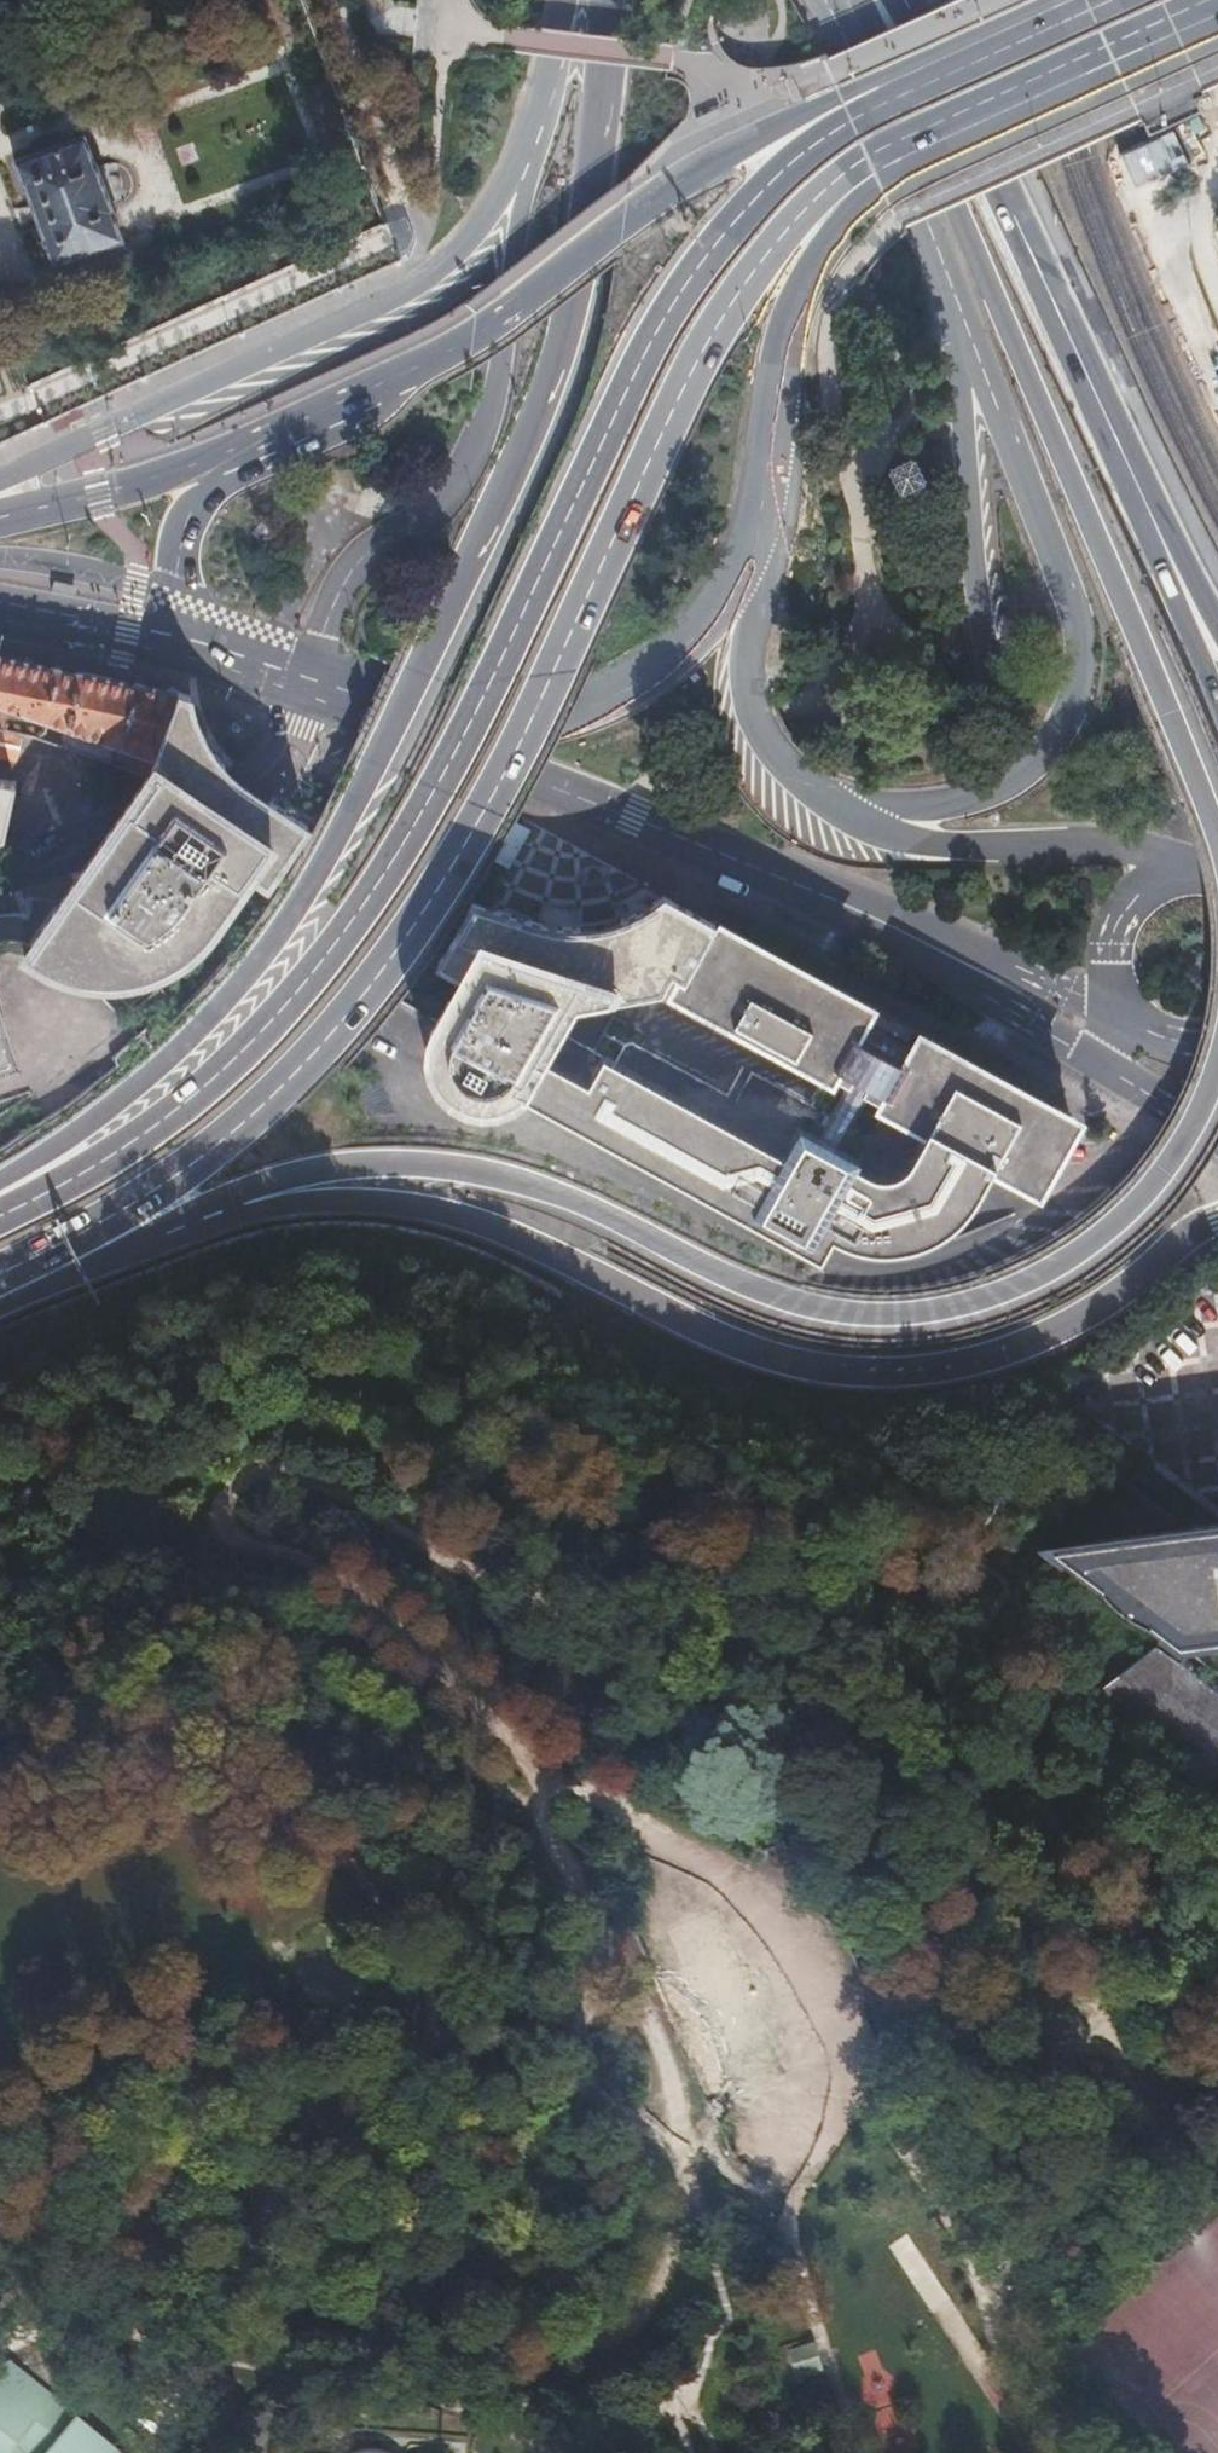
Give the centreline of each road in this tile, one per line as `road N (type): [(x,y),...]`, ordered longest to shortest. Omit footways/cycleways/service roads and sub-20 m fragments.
road 1 (trunk): [(958,55),(796,158),(693,268),(645,347),(451,756),(354,926),(307,988),(151,1127),(0,1217)]
road 2 (trunk): [(0,1274),(73,1238),(203,1155),(292,1079),(361,999),(404,947),(496,787),(698,361),(734,303),(849,170),(936,137)]
road 3 (trunk): [(609,0),(560,356),(353,816),(307,892),(178,1051),(0,1192)]
road 4 (primary): [(239,1213),(373,1204),(453,1213),(546,1244),(763,1356),(852,1373),(938,1370),(1059,1334),(1217,1227)]
road 5 (trunk): [(239,1213),(286,1176),(372,1162),(460,1168),(562,1197),(780,1301),(874,1322),(983,1306),(1092,1245)]
road 6 (track): [(0,2346),(148,2263),(208,2250),(425,2329),(567,2346),(614,2335),(636,2319),(691,2208)]
road 7 (primary): [(959,313),(1000,725),(1052,836),(1151,955),(1217,1003)]
road 8 (trunk): [(1153,695),(951,208),(856,0)]
road 9 (primary): [(959,313),(1071,591),(1082,648),(1072,715),(1040,760),(983,797),(922,808),(837,809)]
road 10 (primary): [(958,55),(699,175),(475,334),(365,396)]
road 11 (track): [(208,2250),(123,2223),(45,2174),(27,2136),(45,2095),(136,2037),(226,1965),(254,1792)]
road 12 (primary): [(524,166),(422,280),(0,484)]
road 13 (primary): [(524,166),(498,375),(472,457),(423,516),(374,543),(344,579),(306,683)]
road 14 (primary): [(1141,488),(982,158),(840,30)]
road 15 (primary): [(754,534),(793,310),(829,246),(936,137)]
road 16 (unclassified): [(306,683),(282,751),(239,792),(0,881)]
road 17 (primary): [(365,396),(121,491),(0,518)]
road 18 (track): [(682,2138),(652,2029),(543,1821)]
road 19 (primary): [(1171,857),(1110,845),(943,845),(901,839),(837,809)]
road 20 (unknown): [(0,562),(70,571),(274,635),(306,683)]
road 21 (primary): [(365,396),(200,501),(175,579),(177,643)]
road 22 (primary): [(834,900),(1111,1073)]
road 23 (primary): [(936,137),(1217,8)]
road 24 (primary): [(837,809),(787,767),(756,719),(744,663),(754,534)]
road 25 (primary): [(840,30),(959,313)]
road 26 (primary): [(834,900),(1108,1012)]
road 27 (trunk): [(0,1303),(239,1213)]
road 28 (primary): [(607,810),(834,900)]
road 29 (primary): [(1217,691),(1141,488)]
road 30 (primary): [(630,688),(697,636),(733,586),(754,534)]
road 31 (primary): [(0,606),(177,643)]
road 32 (primary): [(607,810),(570,789),(556,760),(580,722),(630,688)]
road 33 (primary): [(306,683),(471,752)]
road 34 (unknown): [(982,158),(905,0)]
road 35 (primary): [(1171,857),(1111,940),(1108,1012)]
road 36 (primary): [(471,752),(630,688)]
road 37 (primary): [(562,0),(524,166)]
road 38 (primary): [(1217,623),(1141,488)]
road 39 (primary): [(471,752),(607,810)]
road 40 (primary): [(177,643),(306,683)]
road 41 (primary): [(1079,0),(958,55)]
road 42 (primary): [(1111,1073),(1217,1141)]

